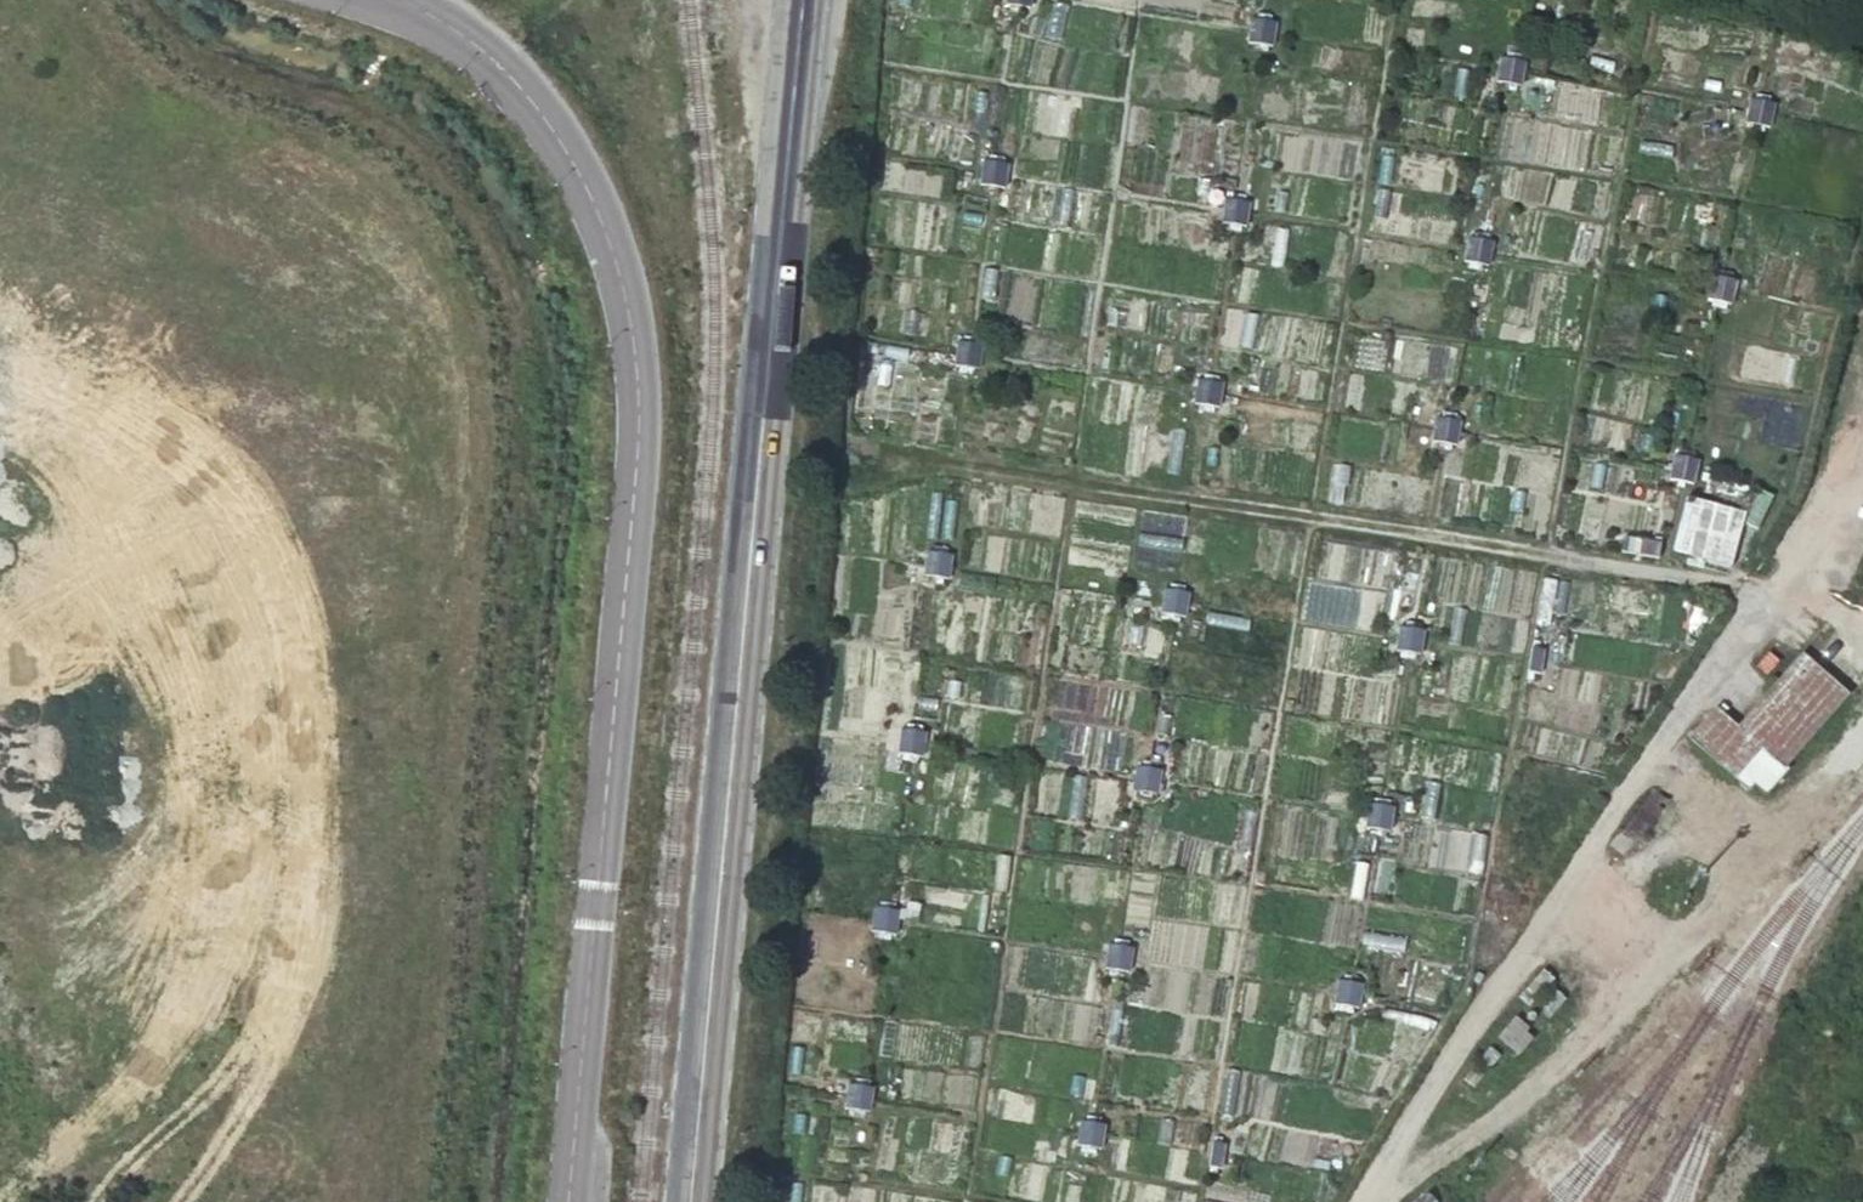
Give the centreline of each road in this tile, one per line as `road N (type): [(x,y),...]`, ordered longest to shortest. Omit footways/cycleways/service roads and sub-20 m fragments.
road 1 (unclassified): [(570,1201),(640,386),(626,297),(598,212),(550,125),(500,66),(451,26),(397,0)]
road 2 (tertiary): [(691,1201),(802,0)]

